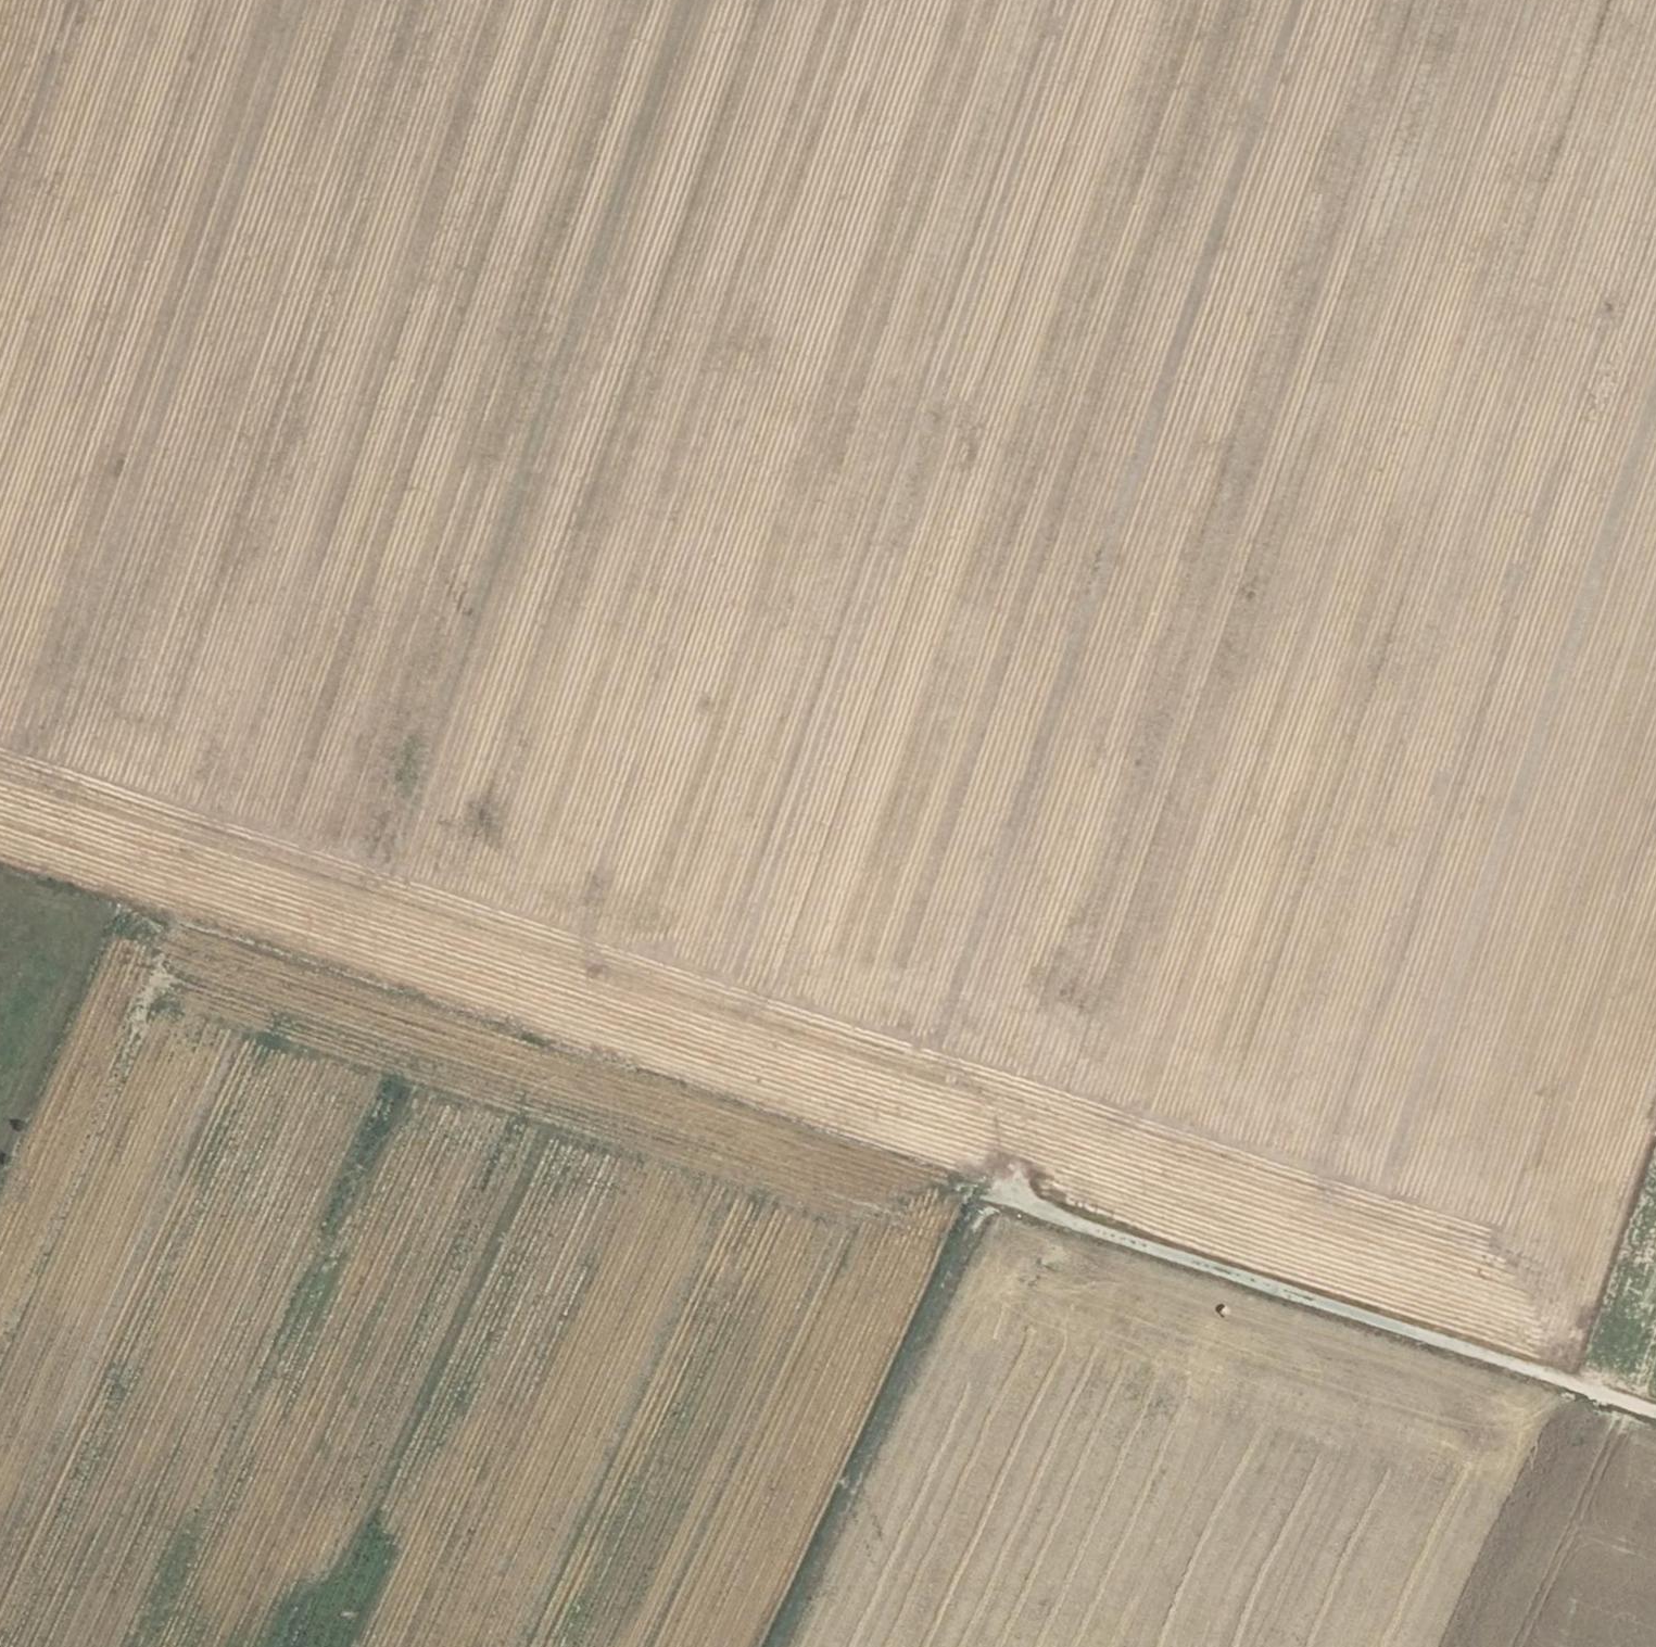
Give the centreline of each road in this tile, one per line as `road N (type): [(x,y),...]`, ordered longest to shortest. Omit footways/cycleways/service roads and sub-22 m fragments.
road 1 (unclassified): [(988,1185),(1655,1412)]
road 2 (track): [(779,1646),(988,1185)]

